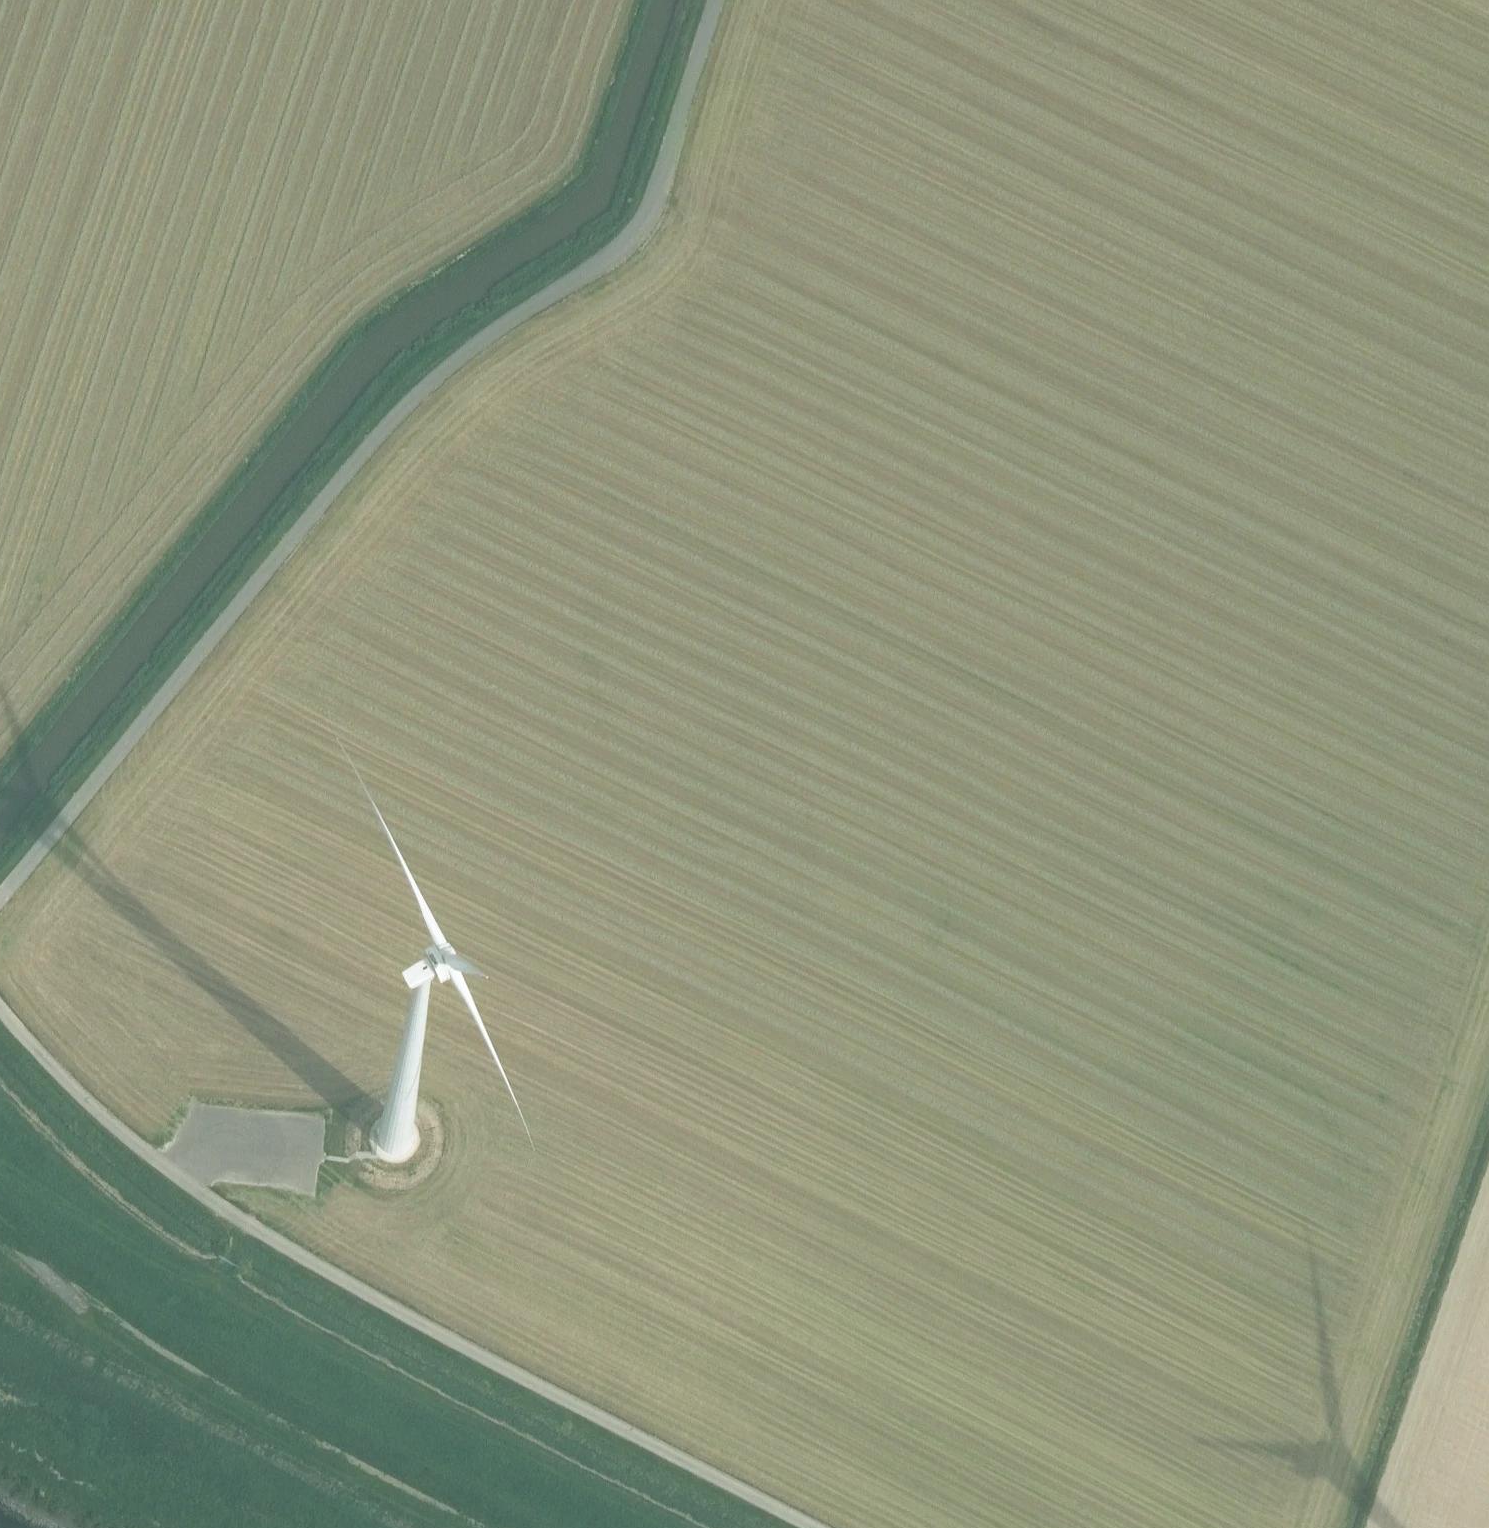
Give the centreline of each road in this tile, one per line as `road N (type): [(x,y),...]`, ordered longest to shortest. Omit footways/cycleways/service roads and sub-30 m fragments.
road 1 (track): [(803,1527),(286,1253),(162,1171),(71,1093),(0,1013)]
road 2 (track): [(0,1110),(105,1206),(284,1325),(667,1527)]
road 3 (track): [(0,1161),(105,1233),(245,1300)]

